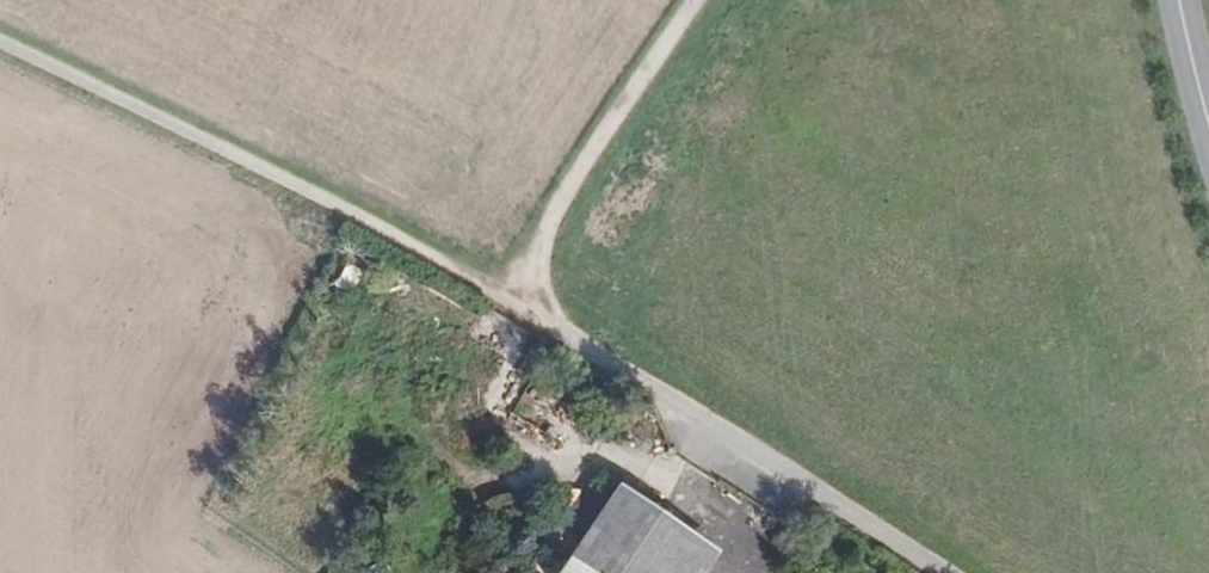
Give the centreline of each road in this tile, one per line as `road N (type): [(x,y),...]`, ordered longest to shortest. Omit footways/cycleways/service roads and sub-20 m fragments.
road 1 (track): [(694,0),(528,237),(504,292),(639,387),(939,572)]
road 2 (track): [(504,292),(0,42)]
road 3 (tertiary): [(1179,0),(1208,125)]

